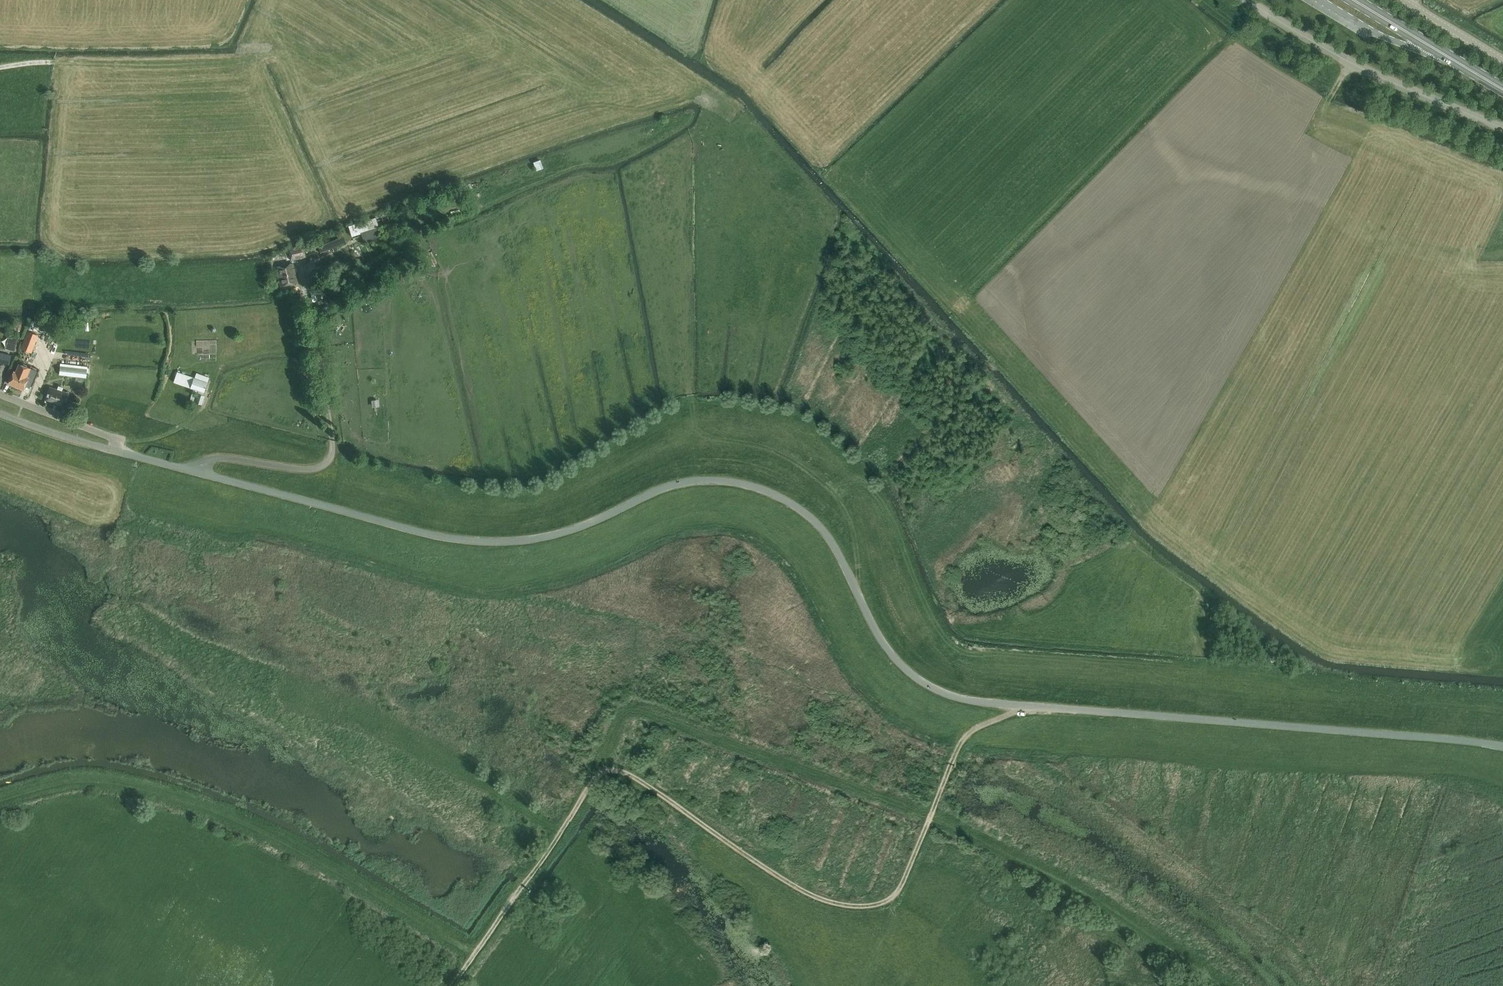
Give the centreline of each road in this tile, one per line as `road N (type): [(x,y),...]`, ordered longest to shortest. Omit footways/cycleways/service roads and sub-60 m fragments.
road 1 (unclassified): [(1502,745),(945,693),(886,647),(812,518),(740,482),(682,482),(572,529),(518,543),(467,542),(0,413)]
road 2 (track): [(453,985),(600,772),(630,777),(800,889),(837,904),(876,904),(898,890),(965,735),(1031,706)]
road 3 (unclassified): [(1502,130),(1352,64),(1247,0)]
road 4 (primary): [(1502,89),(1355,0)]

